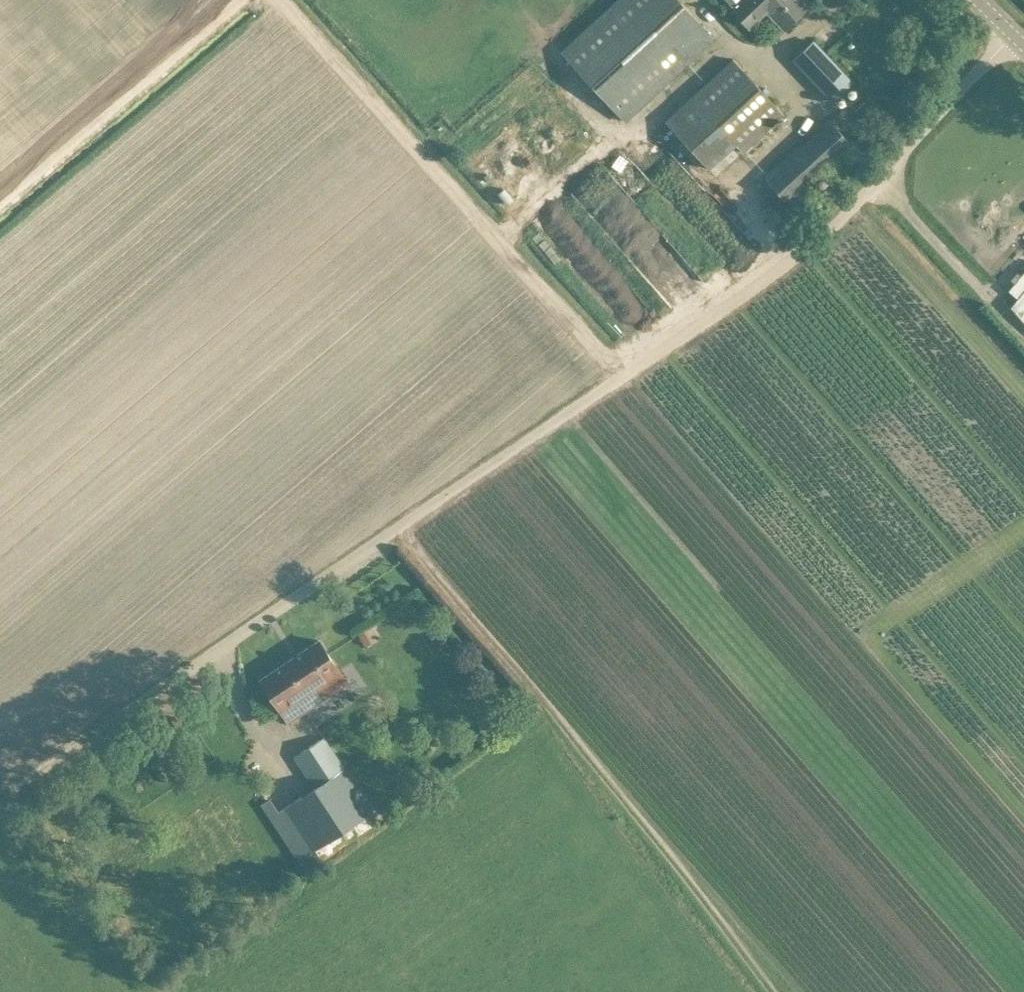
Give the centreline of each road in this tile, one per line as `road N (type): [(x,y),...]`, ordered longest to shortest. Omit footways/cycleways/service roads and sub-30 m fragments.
road 1 (unclassified): [(152,692),(654,362),(844,221),(1018,32)]
road 2 (track): [(0,797),(152,692)]

